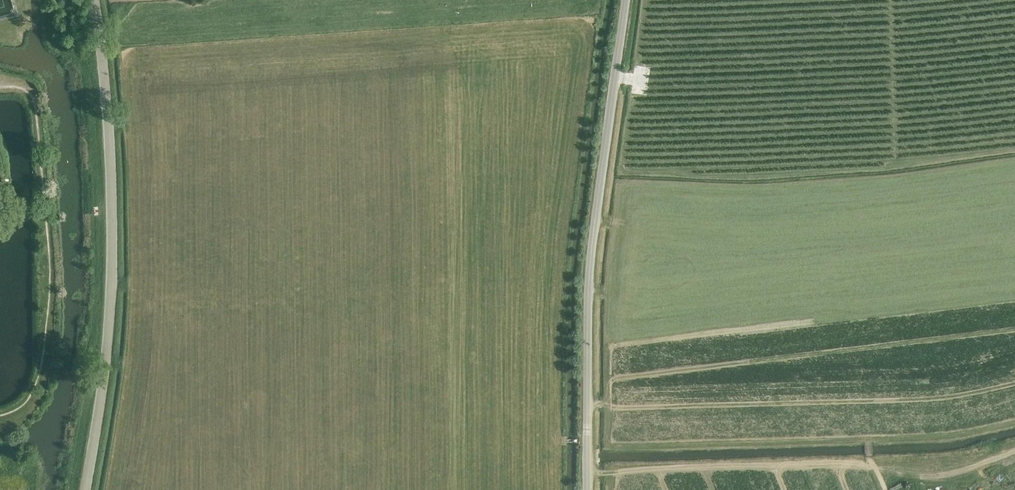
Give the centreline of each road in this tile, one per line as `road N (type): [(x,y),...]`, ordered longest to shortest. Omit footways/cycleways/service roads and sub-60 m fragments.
road 1 (unclassified): [(587,489),(586,315),(626,0)]
road 2 (unclassified): [(85,489),(112,258),(96,0)]

